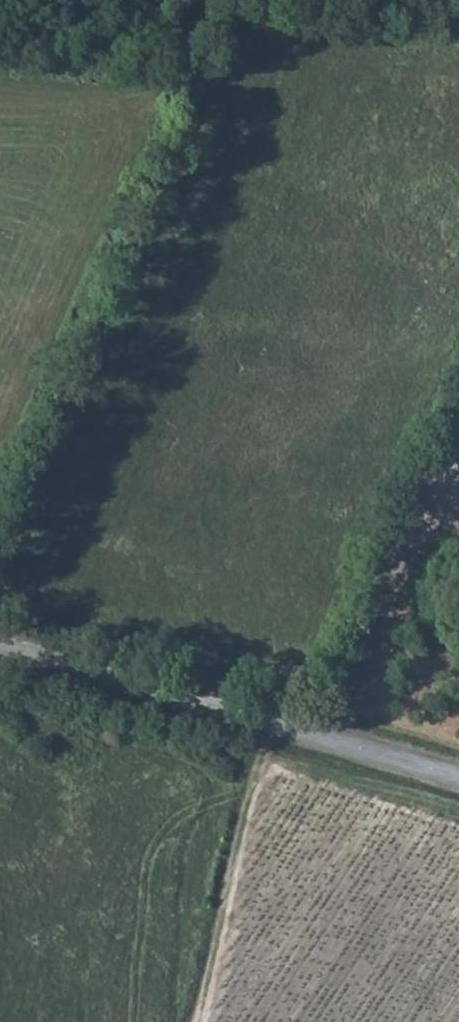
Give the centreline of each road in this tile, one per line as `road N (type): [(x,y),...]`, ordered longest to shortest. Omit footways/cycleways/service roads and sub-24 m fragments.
road 1 (unclassified): [(0,645),(458,774)]

